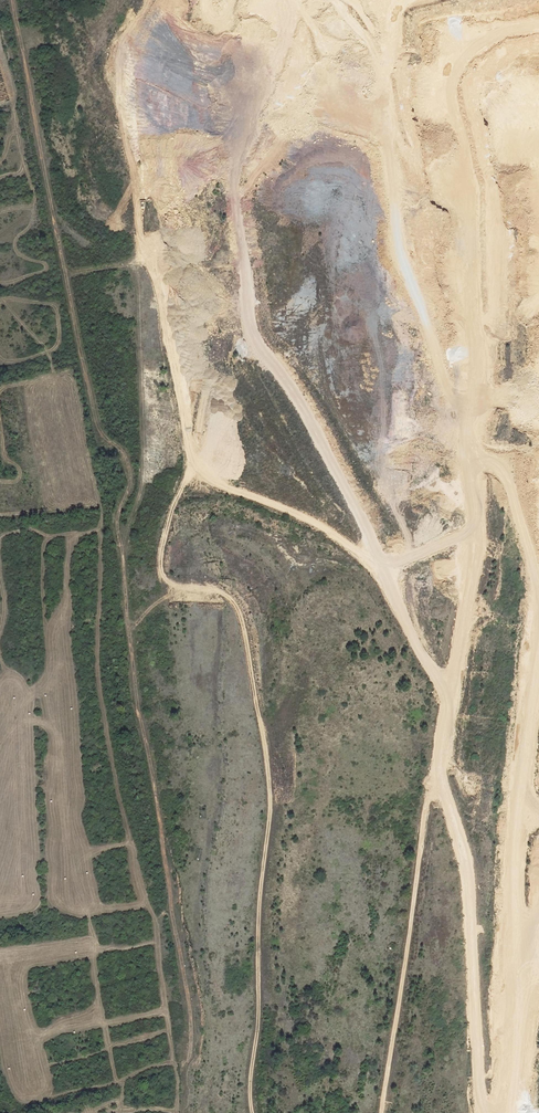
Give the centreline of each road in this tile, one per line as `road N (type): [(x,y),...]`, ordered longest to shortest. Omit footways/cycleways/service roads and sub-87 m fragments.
road 1 (track): [(13,0),(122,551),(190,1046)]

